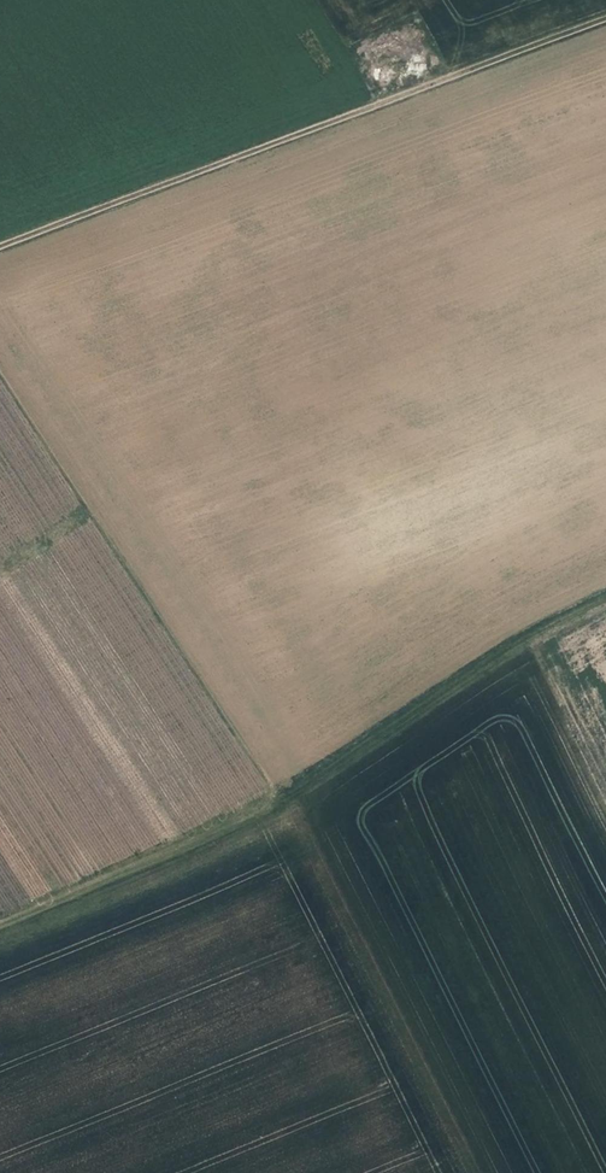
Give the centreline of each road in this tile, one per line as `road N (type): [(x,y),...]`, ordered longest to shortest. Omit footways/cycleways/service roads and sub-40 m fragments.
road 1 (track): [(0,923),(240,824),(605,596)]
road 2 (track): [(0,247),(605,18)]

